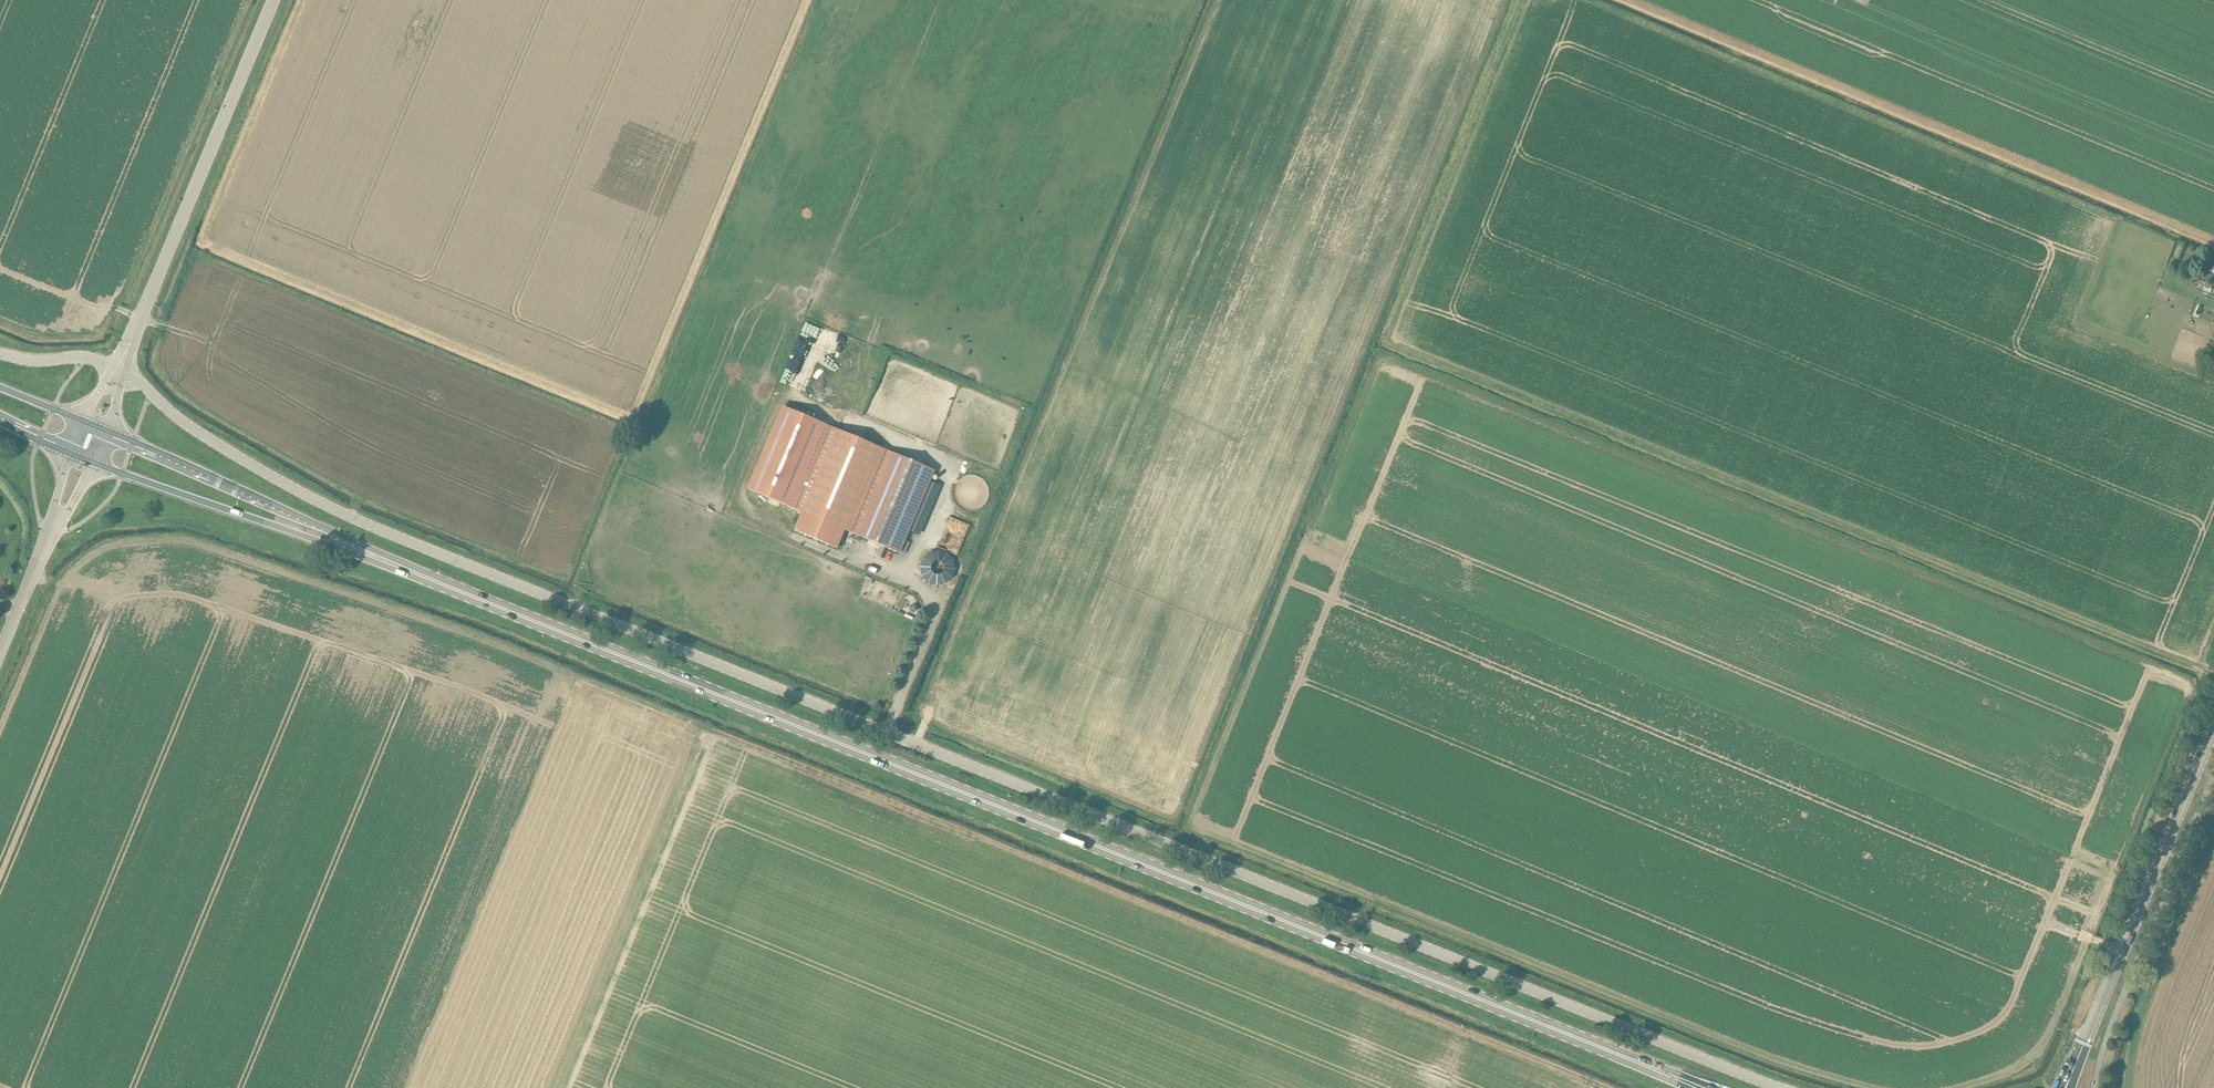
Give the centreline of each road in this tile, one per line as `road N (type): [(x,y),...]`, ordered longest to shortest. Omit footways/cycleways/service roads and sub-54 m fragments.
road 1 (unclassified): [(1777,1087),(356,520),(205,437),(119,369)]
road 2 (primary): [(1700,1087),(364,552)]
road 3 (track): [(806,0),(632,418),(199,241)]
road 4 (unclassified): [(119,369),(273,0)]
road 5 (tertiary): [(2067,1085),(2213,725)]
road 6 (primary): [(81,459),(364,552)]
road 7 (primary): [(364,552),(95,426)]
road 8 (track): [(199,241),(301,0)]
road 9 (tertiary): [(0,654),(47,541)]
road 10 (unclassified): [(119,369),(85,358),(0,354)]

